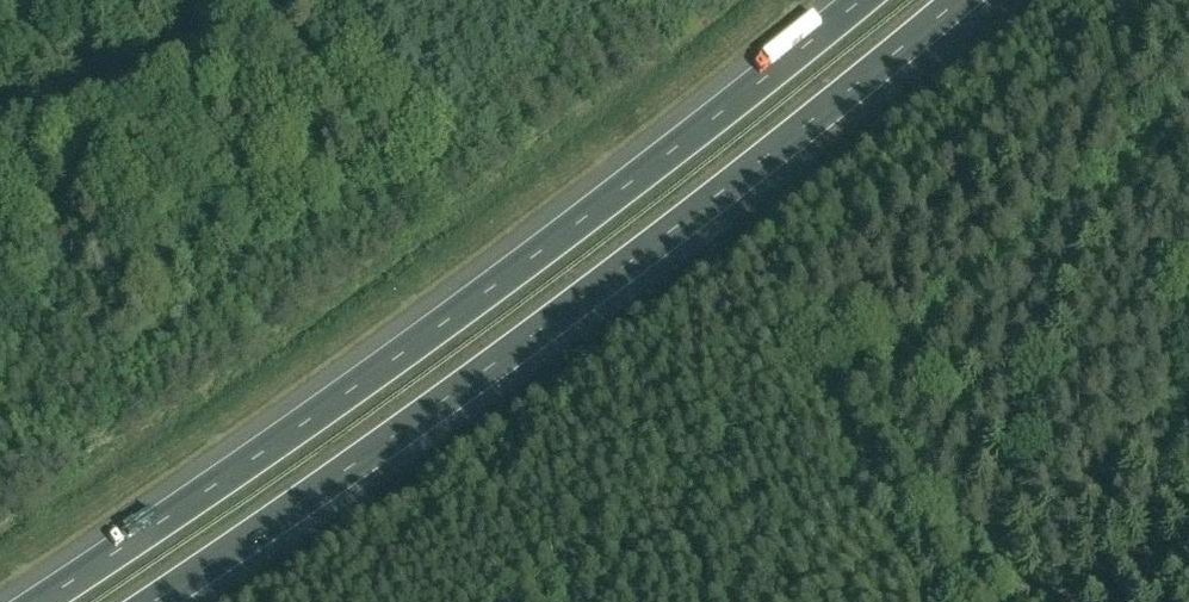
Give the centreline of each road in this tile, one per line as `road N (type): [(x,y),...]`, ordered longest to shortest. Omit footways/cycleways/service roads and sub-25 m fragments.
road 1 (motorway): [(860,0),(495,285),(40,601)]
road 2 (motorway): [(159,601),(513,352),(961,0)]
road 3 (unclassified): [(0,143),(294,0)]

